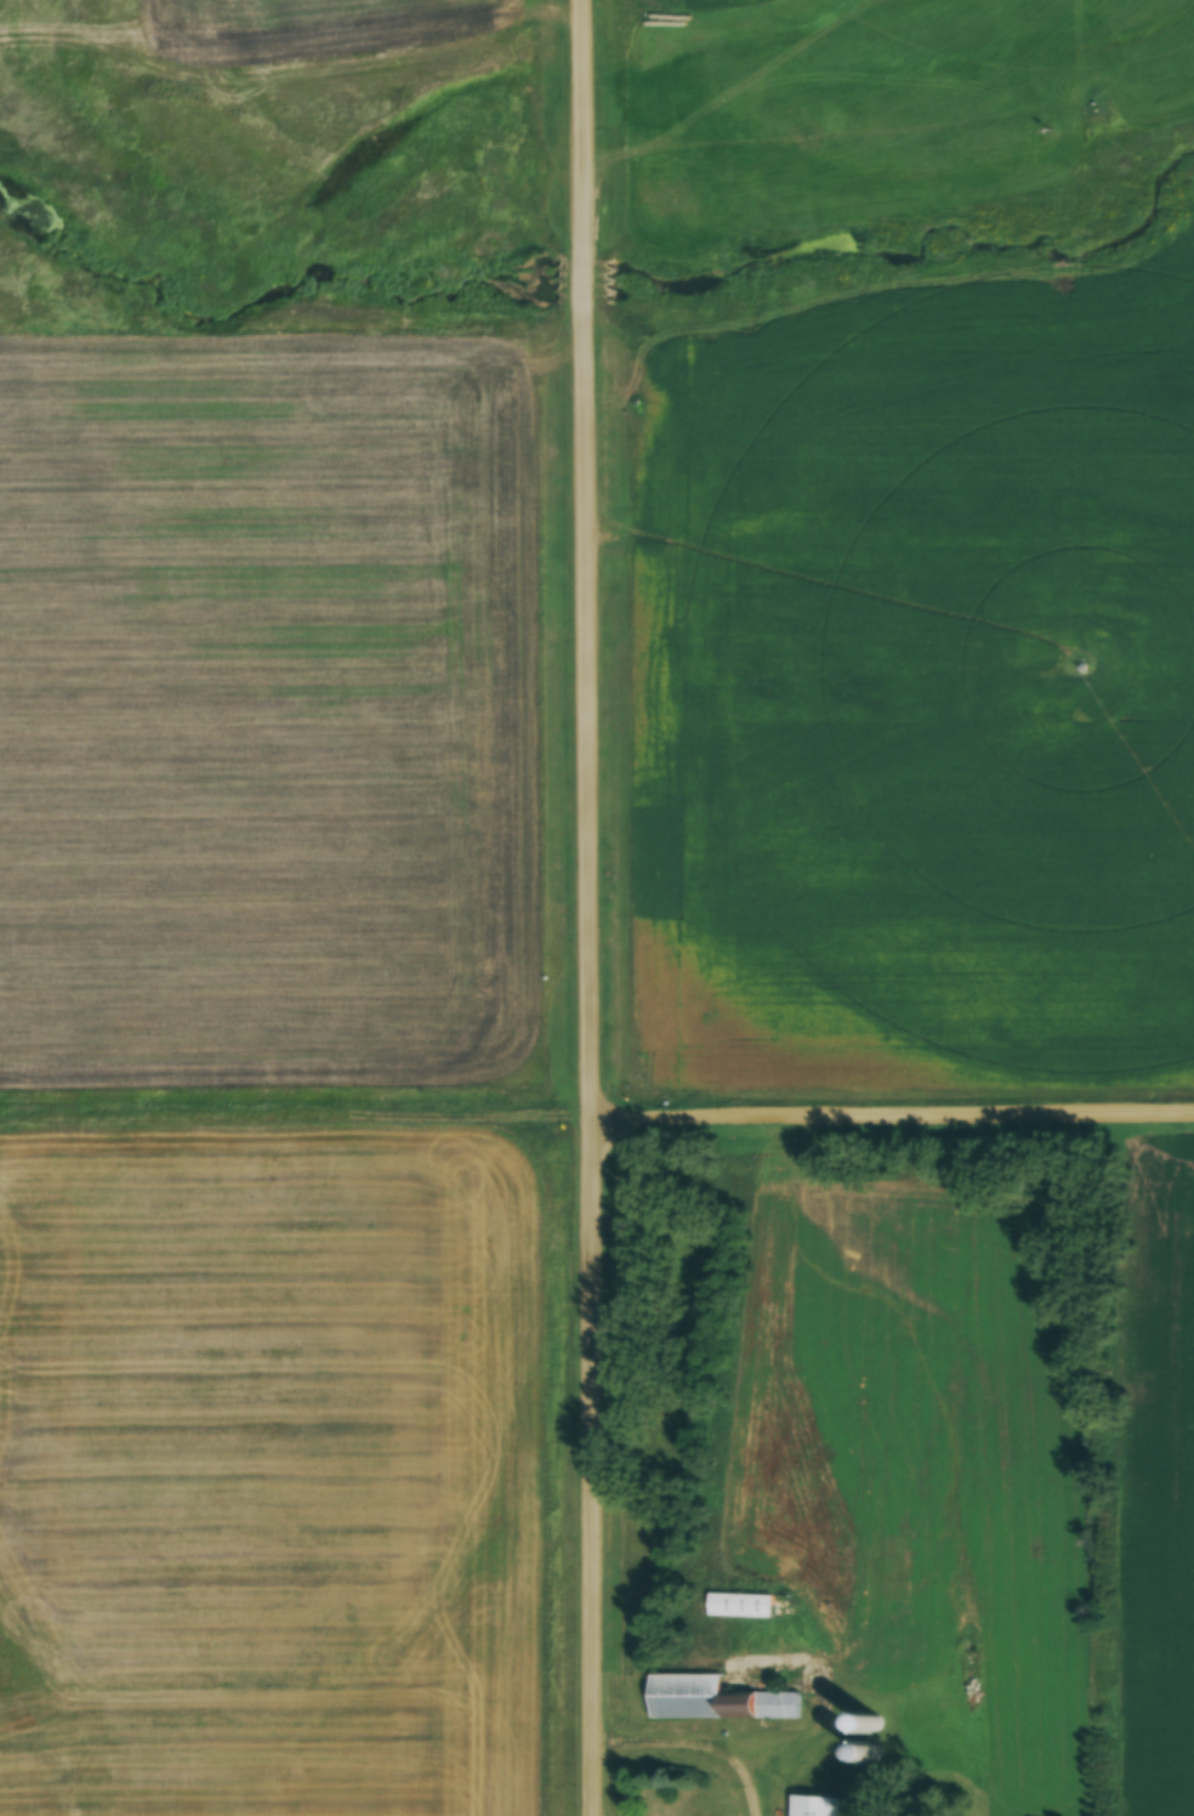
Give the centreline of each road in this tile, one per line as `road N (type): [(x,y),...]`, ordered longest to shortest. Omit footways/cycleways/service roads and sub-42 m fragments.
road 1 (tertiary): [(596,1815),(584,0)]
road 2 (residential): [(1193,1118),(597,1124)]

